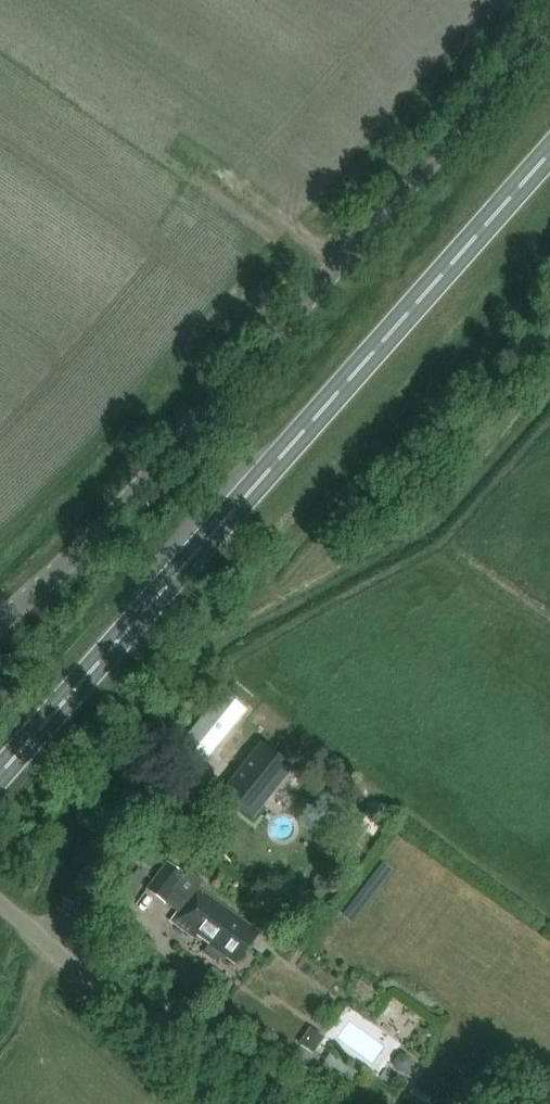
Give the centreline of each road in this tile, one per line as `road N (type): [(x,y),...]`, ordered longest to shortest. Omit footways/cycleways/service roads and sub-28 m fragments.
road 1 (trunk): [(0,770),(549,150)]
road 2 (unclassified): [(0,621),(283,330),(549,24)]
road 3 (unclassified): [(232,1103),(0,903)]
road 4 (track): [(56,952),(83,916),(119,829),(146,793)]

